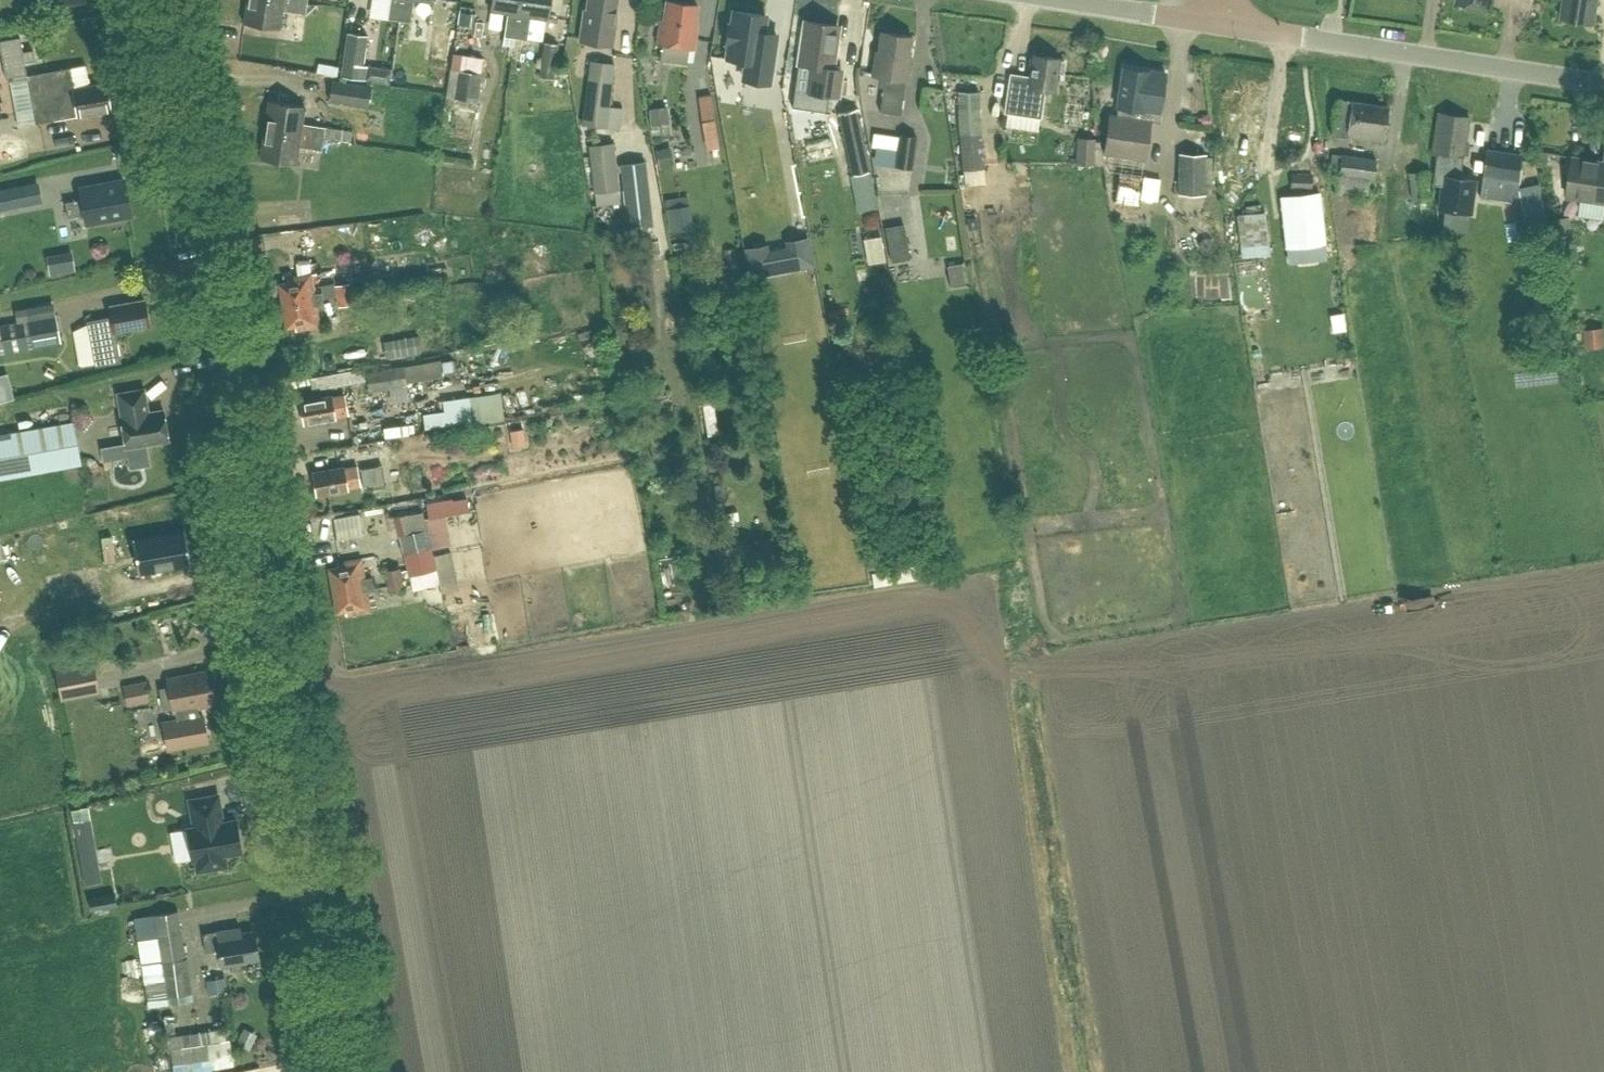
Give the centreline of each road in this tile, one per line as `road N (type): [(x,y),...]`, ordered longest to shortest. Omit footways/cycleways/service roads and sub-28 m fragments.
road 1 (unclassified): [(356,1071),(166,0)]
road 2 (residential): [(1603,83),(1225,22)]
road 3 (residential): [(1225,22),(1078,0)]

